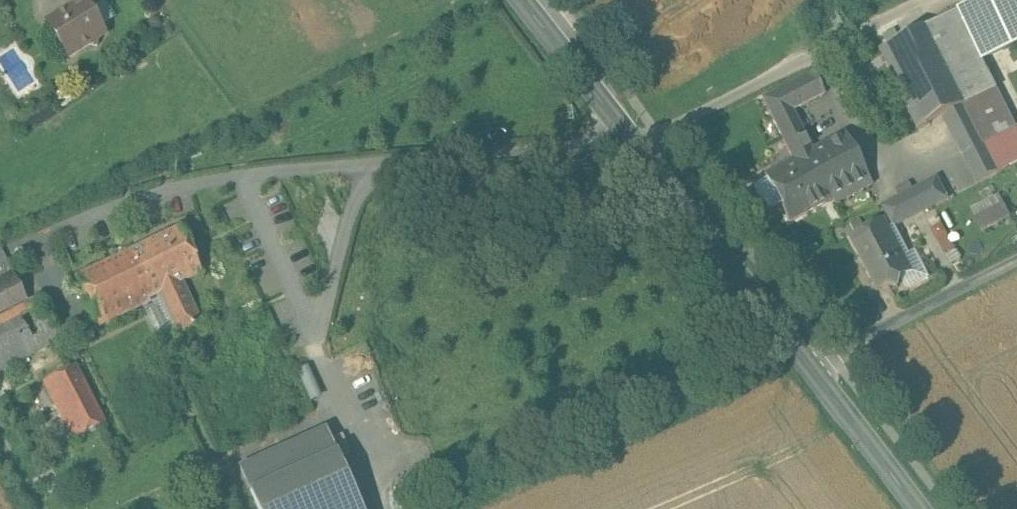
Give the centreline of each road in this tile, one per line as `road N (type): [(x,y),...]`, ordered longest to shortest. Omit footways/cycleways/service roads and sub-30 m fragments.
road 1 (secondary): [(921,508),(814,362),(523,0)]
road 2 (track): [(1016,259),(814,362)]

